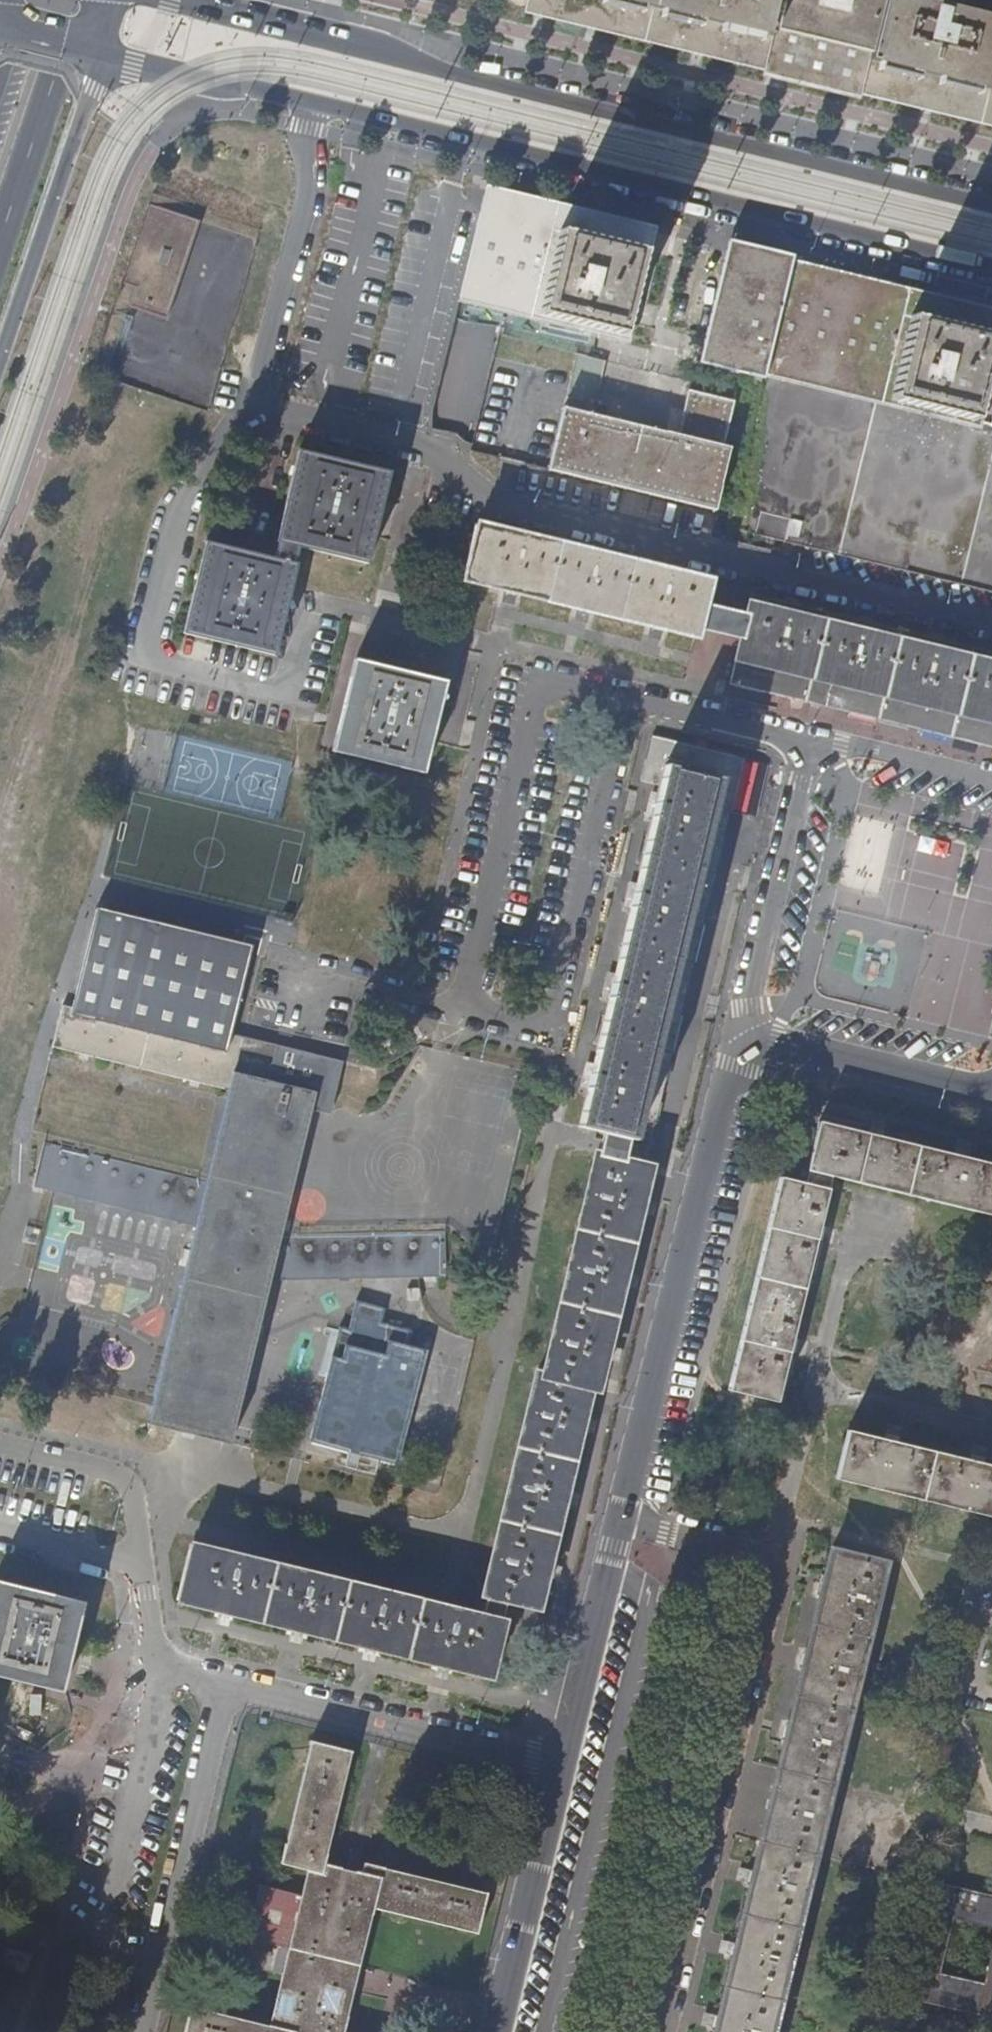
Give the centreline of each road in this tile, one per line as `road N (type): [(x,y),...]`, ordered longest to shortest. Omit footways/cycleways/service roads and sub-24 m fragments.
road 1 (residential): [(991,202),(176,0)]
road 2 (residential): [(252,406),(447,453),(509,509),(991,627)]
road 3 (residential): [(316,105),(991,271)]
road 4 (residential): [(464,1602),(581,1131),(712,1159)]
road 5 (residential): [(657,2031),(777,1554),(758,1547)]
road 6 (residential): [(991,782),(817,742),(737,1049)]
road 7 (residential): [(252,406),(205,472),(157,657),(298,693),(317,621)]
road 8 (residential): [(631,1514),(712,1159)]
road 9 (residential): [(220,1693),(565,1781)]
road 10 (residential): [(128,1515),(464,1602)]
road 11 (residential): [(142,2031),(220,1693)]
road 12 (primary): [(0,362),(103,56)]
road 13 (residential): [(316,105),(306,218),(252,406)]
road 14 (residential): [(737,1049),(991,1108)]
road 15 (residential): [(501,2031),(565,1781)]
road 16 (primary): [(0,244),(81,0)]
road 17 (residential): [(103,56),(195,84),(316,105)]
road 18 (residential): [(991,1431),(800,1386)]
road 19 (residential): [(849,1198),(800,1386)]
road 20 (residential): [(127,1566),(144,1664),(220,1693)]
road 21 (residential): [(800,1386),(758,1547)]
road 22 (residential): [(128,1515),(115,1473),(0,1442)]
road 23 (residential): [(565,1781),(604,1625)]
road 24 (residential): [(604,1625),(464,1602)]
road 25 (residential): [(758,1547),(631,1514)]
road 26 (residential): [(0,1534),(127,1566)]

